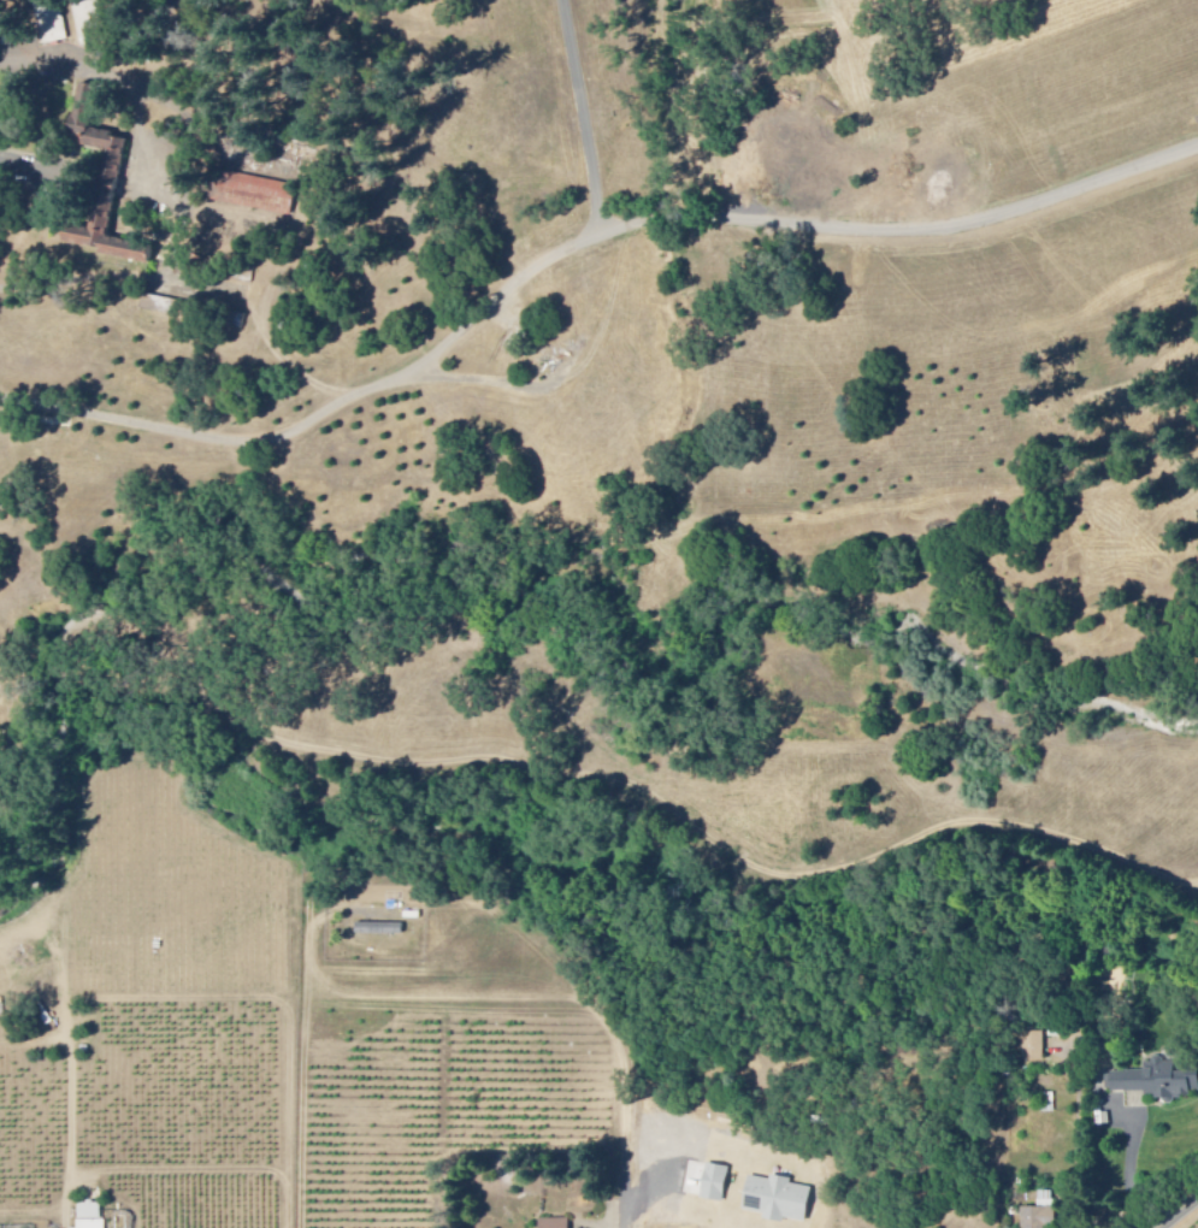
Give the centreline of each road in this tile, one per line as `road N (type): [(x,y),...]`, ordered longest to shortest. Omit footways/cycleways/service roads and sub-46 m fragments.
road 1 (track): [(590,243),(638,223),(698,217),(890,230),(958,224),(1197,140)]
road 2 (residential): [(385,390),(537,272),(590,243),(609,321),(554,391),(430,379),(385,390)]
road 3 (residential): [(0,396),(254,449),(308,435),(385,390)]
road 4 (track): [(590,243),(596,164),(561,0)]

